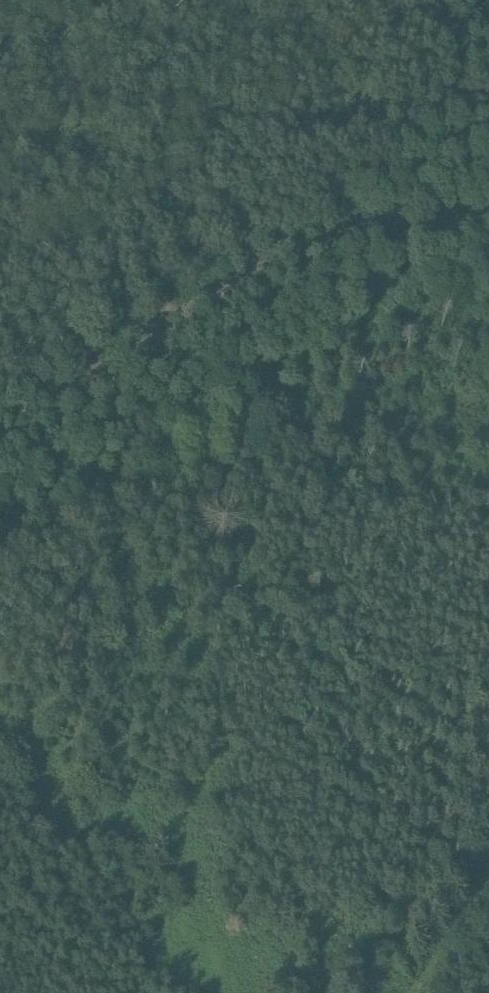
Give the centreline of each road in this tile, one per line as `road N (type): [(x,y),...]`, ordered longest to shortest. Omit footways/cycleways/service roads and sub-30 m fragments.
road 1 (track): [(0,386),(398,48),(476,0)]
road 2 (track): [(488,225),(328,249),(260,274),(163,323),(14,438),(0,439)]

